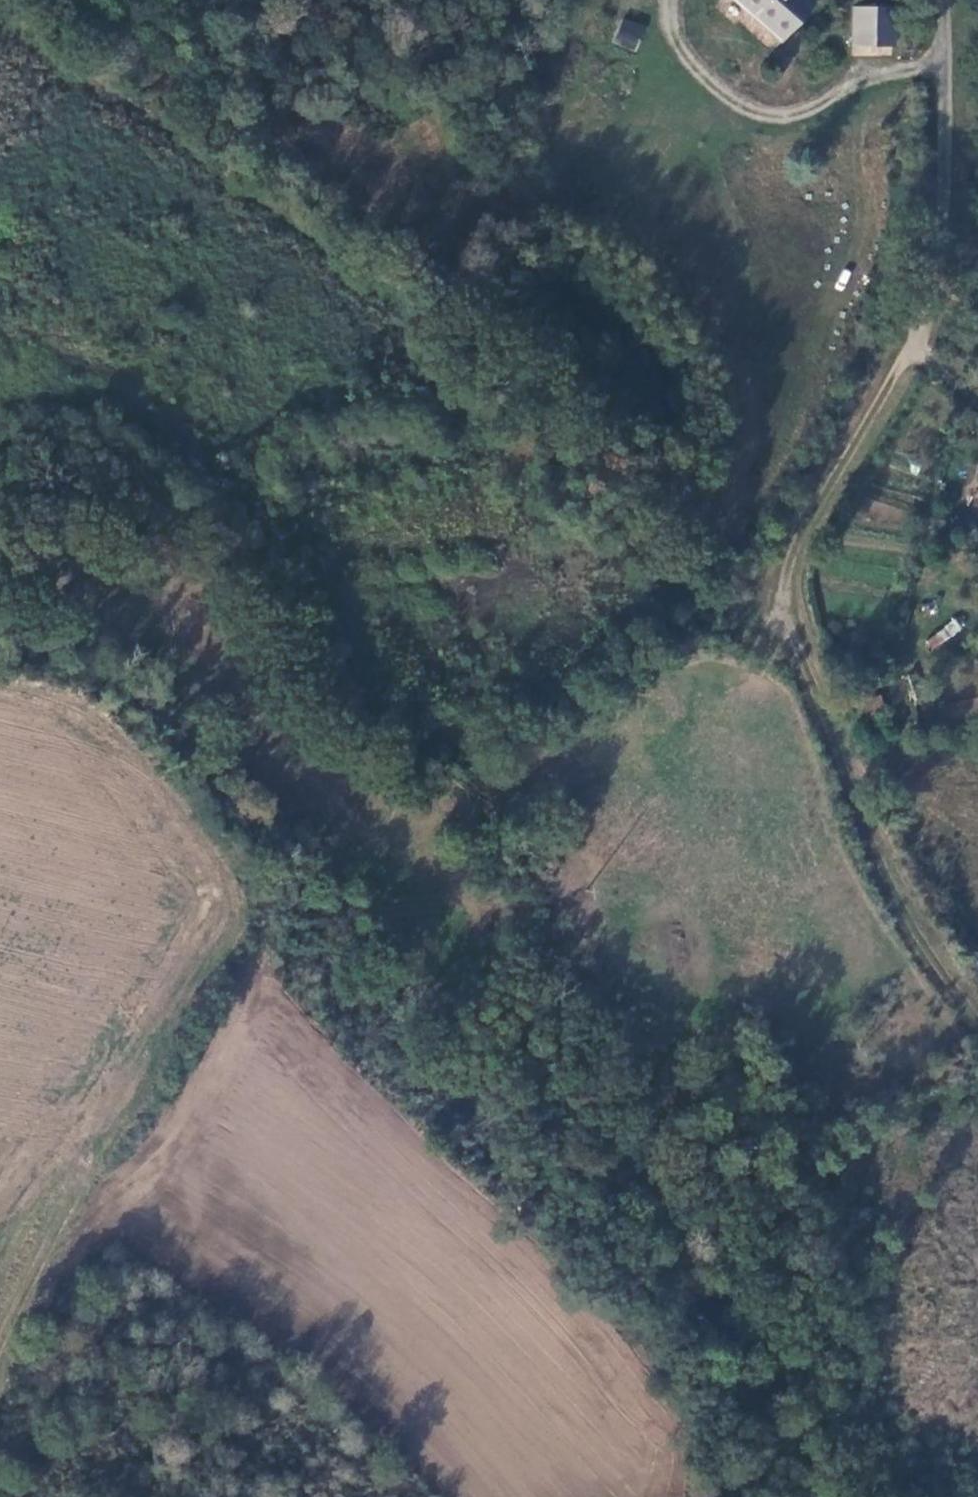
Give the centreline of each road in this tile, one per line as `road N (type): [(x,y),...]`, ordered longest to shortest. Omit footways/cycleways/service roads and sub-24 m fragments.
road 1 (track): [(939,0),(925,309),(787,576),(800,641),(880,865),(973,996)]
road 2 (track): [(0,1344),(84,1186)]

